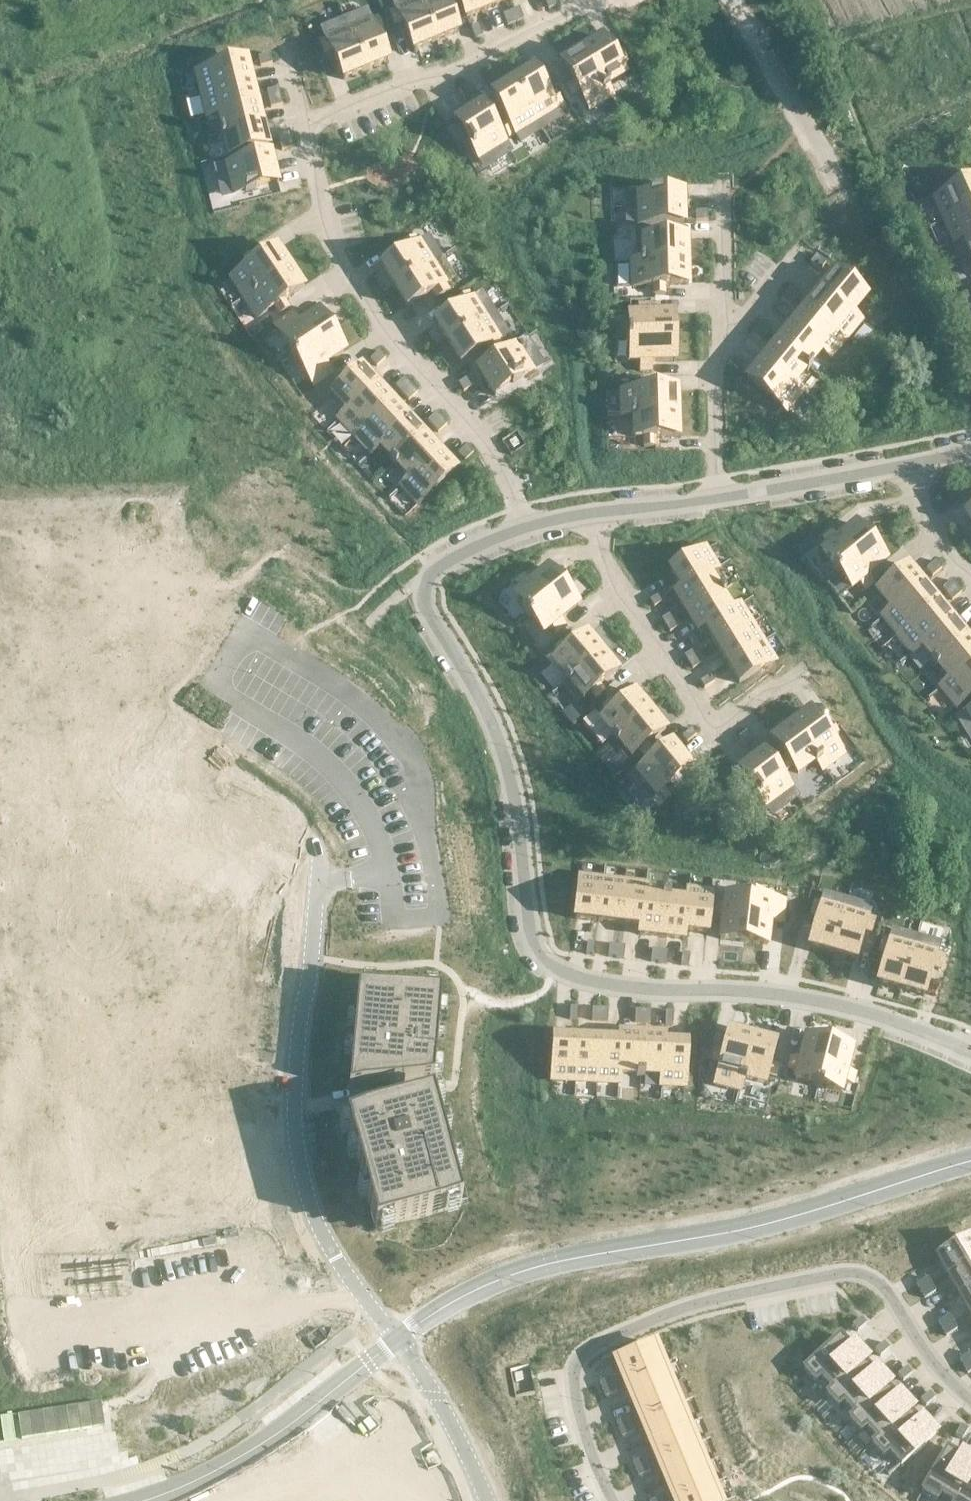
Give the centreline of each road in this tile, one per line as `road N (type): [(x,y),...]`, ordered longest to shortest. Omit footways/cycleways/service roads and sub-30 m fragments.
road 1 (residential): [(535,525),(434,572),(423,592),(425,612),(485,711),(515,792),(526,921),(537,957),(594,983),(757,991),(835,1007),(970,1054)]
road 2 (residential): [(535,525),(488,447),(393,344),(345,272),(321,223),(309,125),(417,81),(457,73),(616,0)]
road 3 (residential): [(613,1500),(579,1414),(575,1366),(596,1344),(696,1304),(863,1275),(883,1288),(920,1348),(970,1403)]
road 4 (tertiary): [(399,1340),(517,1274),(761,1224),(970,1162)]
road 5 (unclassified): [(399,1340),(320,1233),(295,1146),(292,1090),(318,856)]
road 6 (residential): [(803,673),(710,726),(618,598),(591,514)]
road 7 (unclassified): [(152,1500),(233,1464),(399,1340)]
road 8 (track): [(733,0),(829,180)]
road 9 (unclassified): [(898,463),(713,498)]
road 10 (tertiary): [(399,1340),(485,1500)]
road 11 (residential): [(727,327),(714,395),(713,498)]
road 12 (residential): [(723,196),(727,327)]
road 13 (residential): [(970,569),(898,463)]
road 14 (unclassified): [(713,498),(591,514)]

